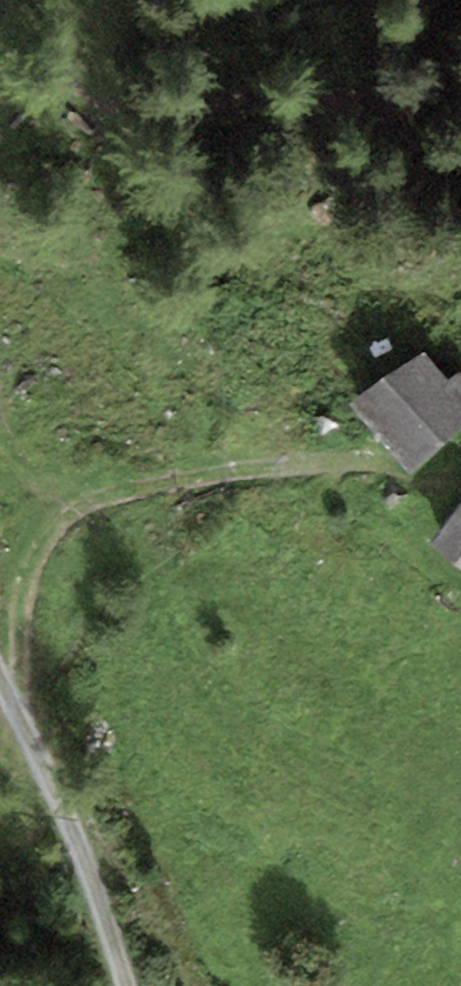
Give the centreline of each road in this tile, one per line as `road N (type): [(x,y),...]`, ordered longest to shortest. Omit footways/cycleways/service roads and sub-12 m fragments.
road 1 (track): [(9,695),(33,581),(84,510),(273,471),(377,467)]
road 2 (track): [(0,672),(124,985)]
road 3 (track): [(0,430),(21,472),(84,510)]

